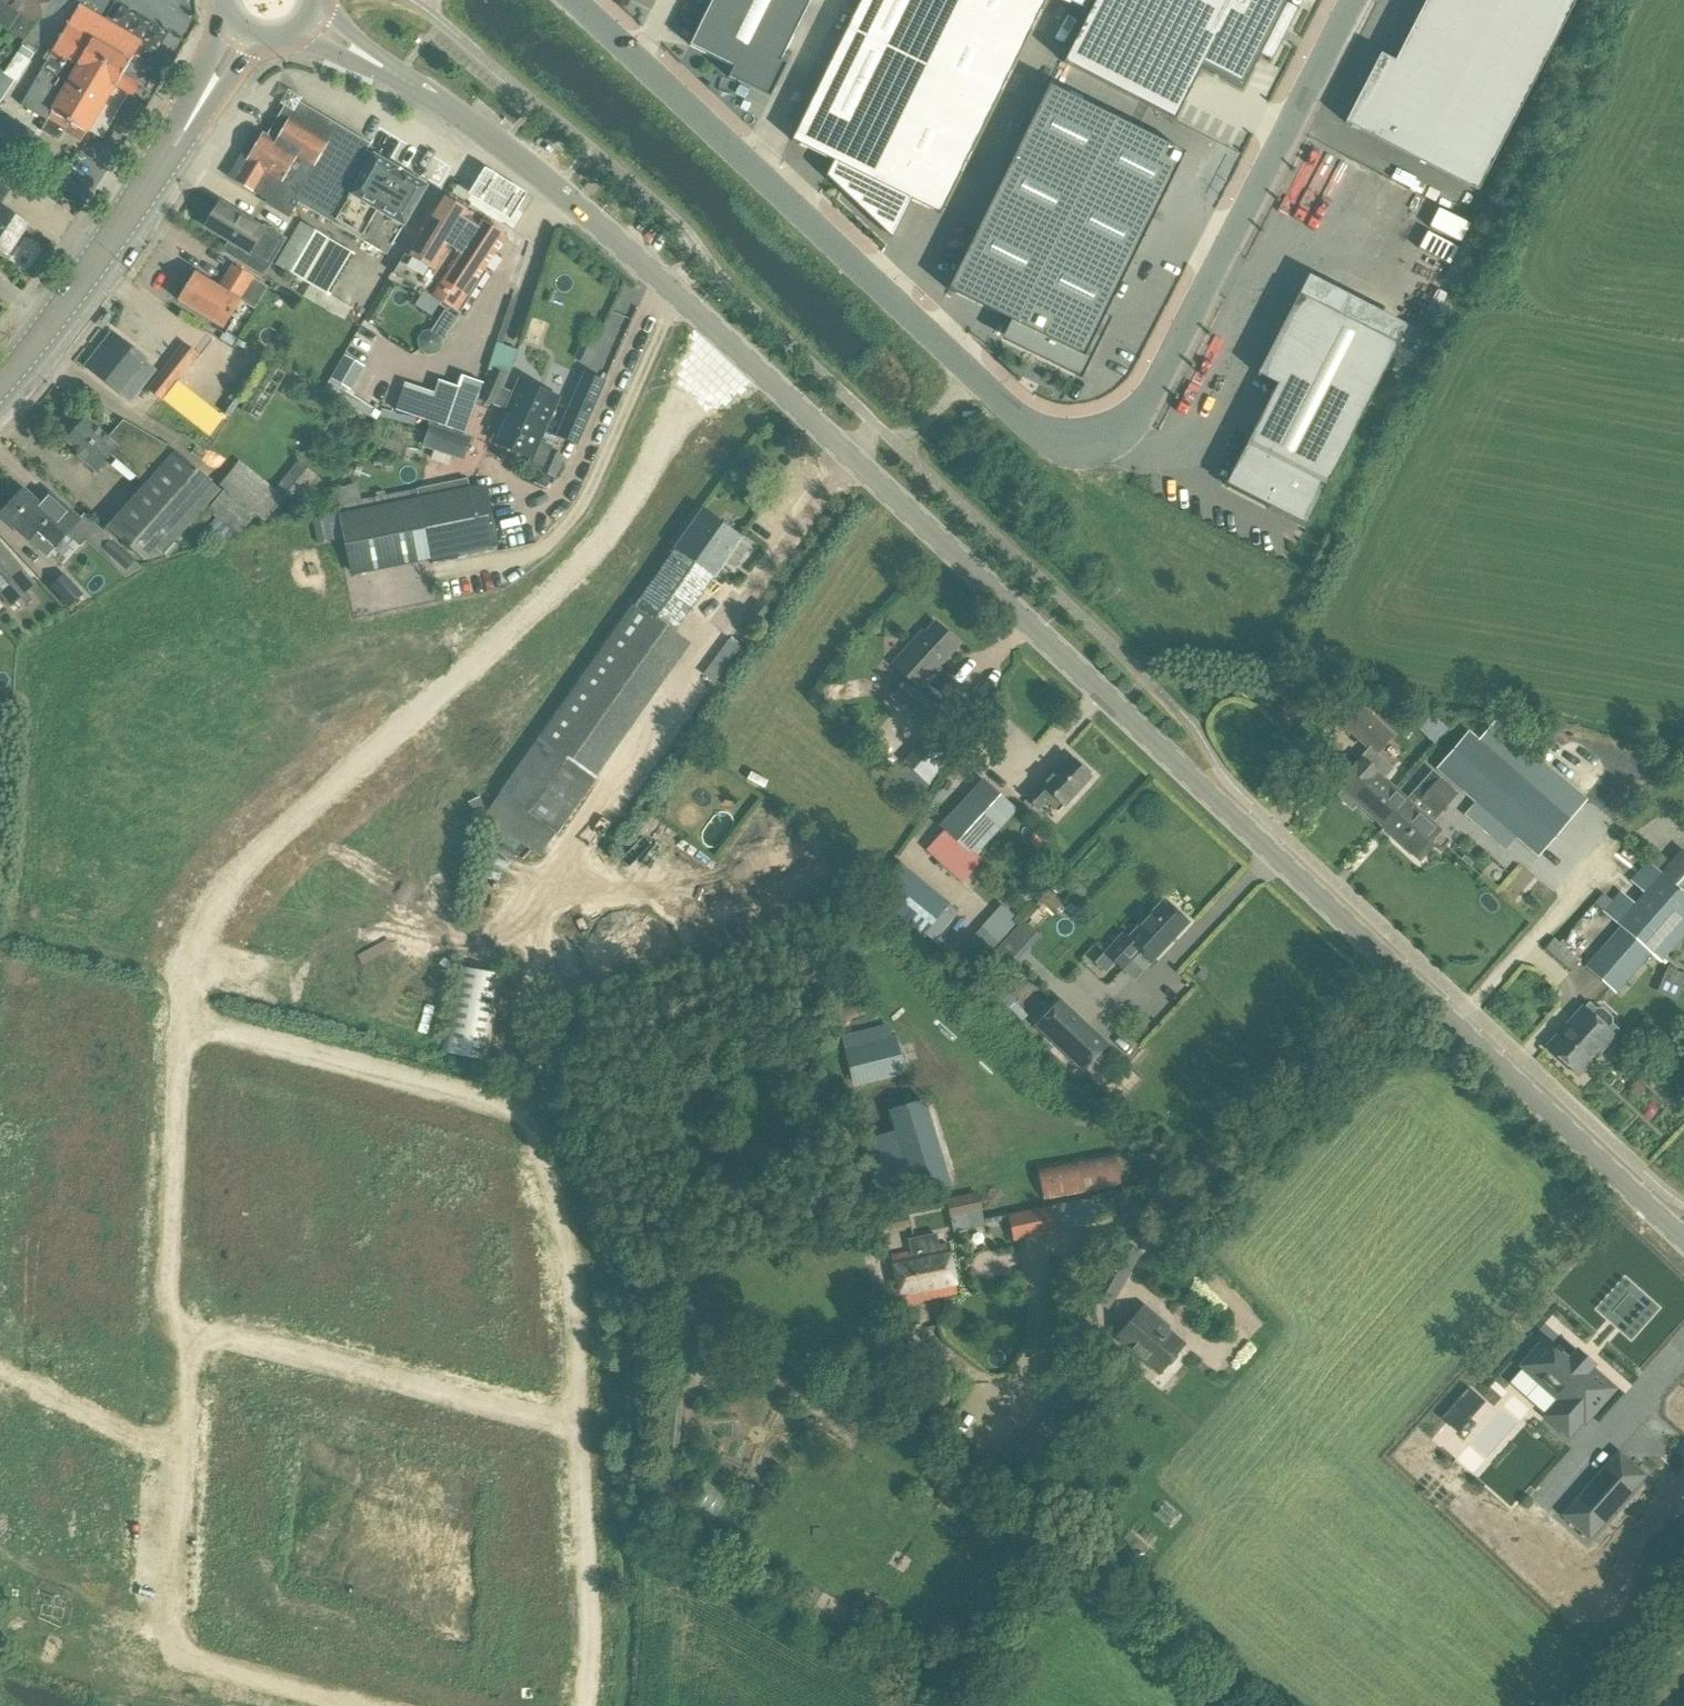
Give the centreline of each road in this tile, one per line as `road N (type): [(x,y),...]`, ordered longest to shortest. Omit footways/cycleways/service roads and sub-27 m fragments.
road 1 (secondary): [(1683,1240),(740,355)]
road 2 (unclassified): [(573,0),(1027,429),(1072,443),(1121,428),(1144,406),(1353,0)]
road 3 (residential): [(740,355),(532,614),(232,870),(194,928),(182,1021)]
road 4 (residential): [(572,1420),(573,1267),(548,1149),(517,1109),(182,1021)]
road 5 (secondary): [(740,355),(524,162),(308,21)]
road 6 (residential): [(182,1456),(175,1653),(380,1705)]
road 7 (residential): [(186,1327),(572,1420)]
road 8 (tertiary): [(49,325),(241,33)]
road 9 (residential): [(182,1021),(168,1307),(186,1327)]
road 10 (residential): [(582,1705),(592,1636),(572,1420)]
road 11 (residential): [(182,1456),(0,1371)]
road 12 (residential): [(186,1327),(182,1456)]

